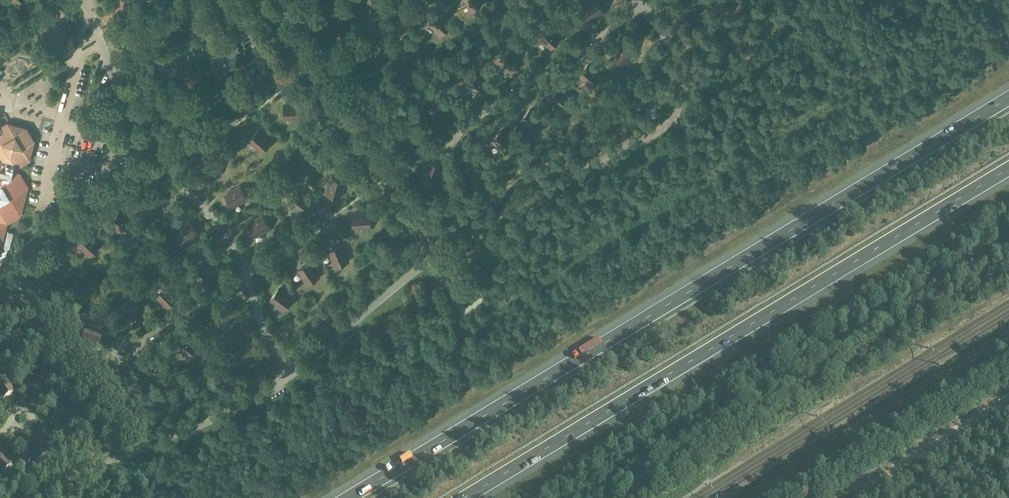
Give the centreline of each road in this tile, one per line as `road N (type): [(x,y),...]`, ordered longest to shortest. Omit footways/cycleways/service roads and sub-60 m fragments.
road 1 (motorway): [(1008,99),(348,497)]
road 2 (motorway): [(468,497),(1008,170)]
road 3 (unclassified): [(291,376),(439,255),(673,117),(682,94),(677,65),(637,0)]
road 4 (unclassified): [(84,0),(146,144),(230,239),(268,339),(291,376)]
road 5 (track): [(747,497),(1008,335)]
road 6 (unclassified): [(40,497),(291,376)]

